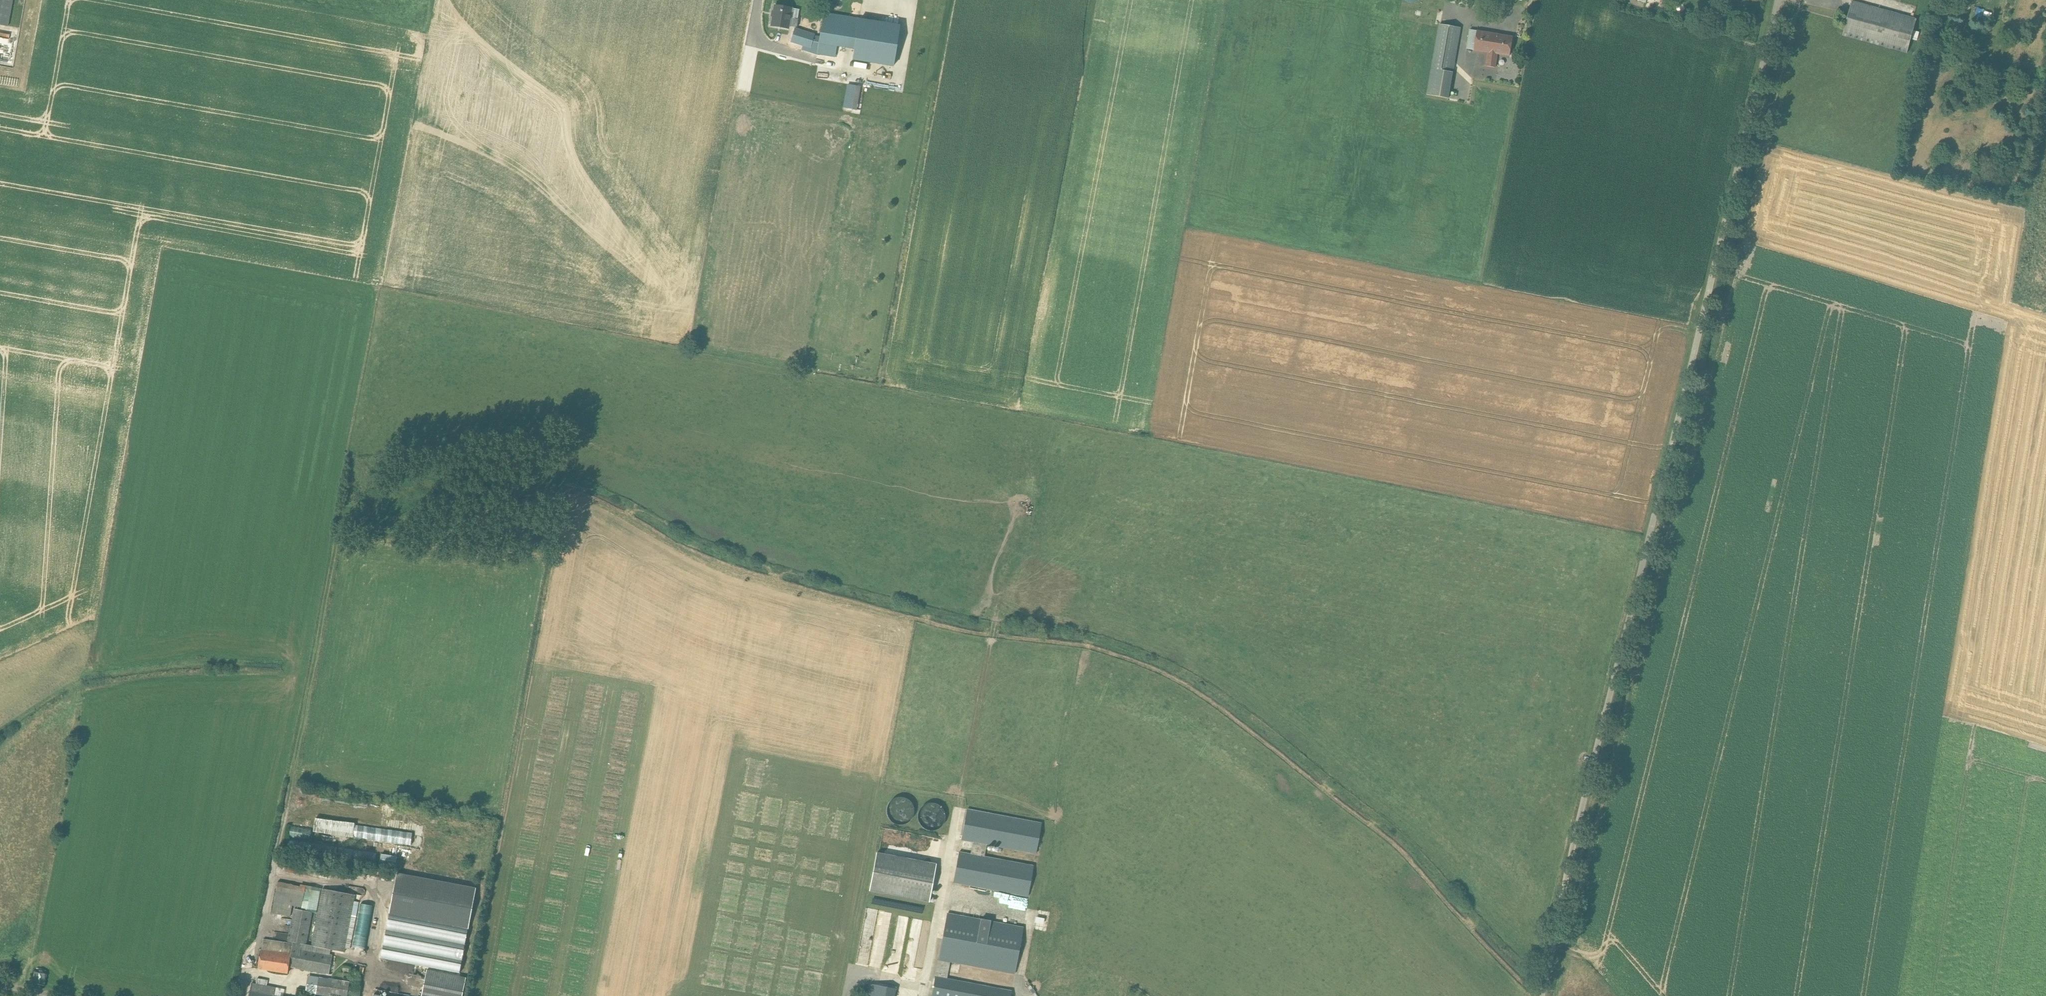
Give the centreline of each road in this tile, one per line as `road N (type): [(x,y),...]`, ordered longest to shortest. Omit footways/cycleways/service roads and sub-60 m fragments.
road 1 (unclassified): [(1543,995),(1778,0)]

